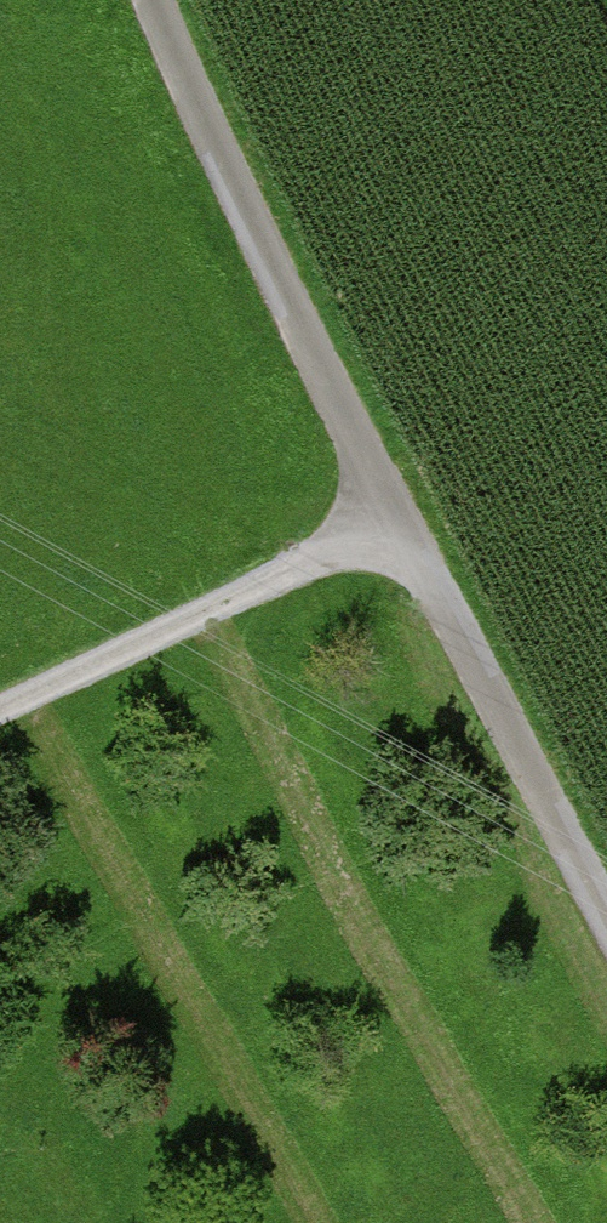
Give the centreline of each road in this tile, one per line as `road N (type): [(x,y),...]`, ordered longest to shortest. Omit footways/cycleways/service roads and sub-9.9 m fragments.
road 1 (track): [(606,916),(396,521),(149,0)]
road 2 (track): [(0,710),(396,521)]

